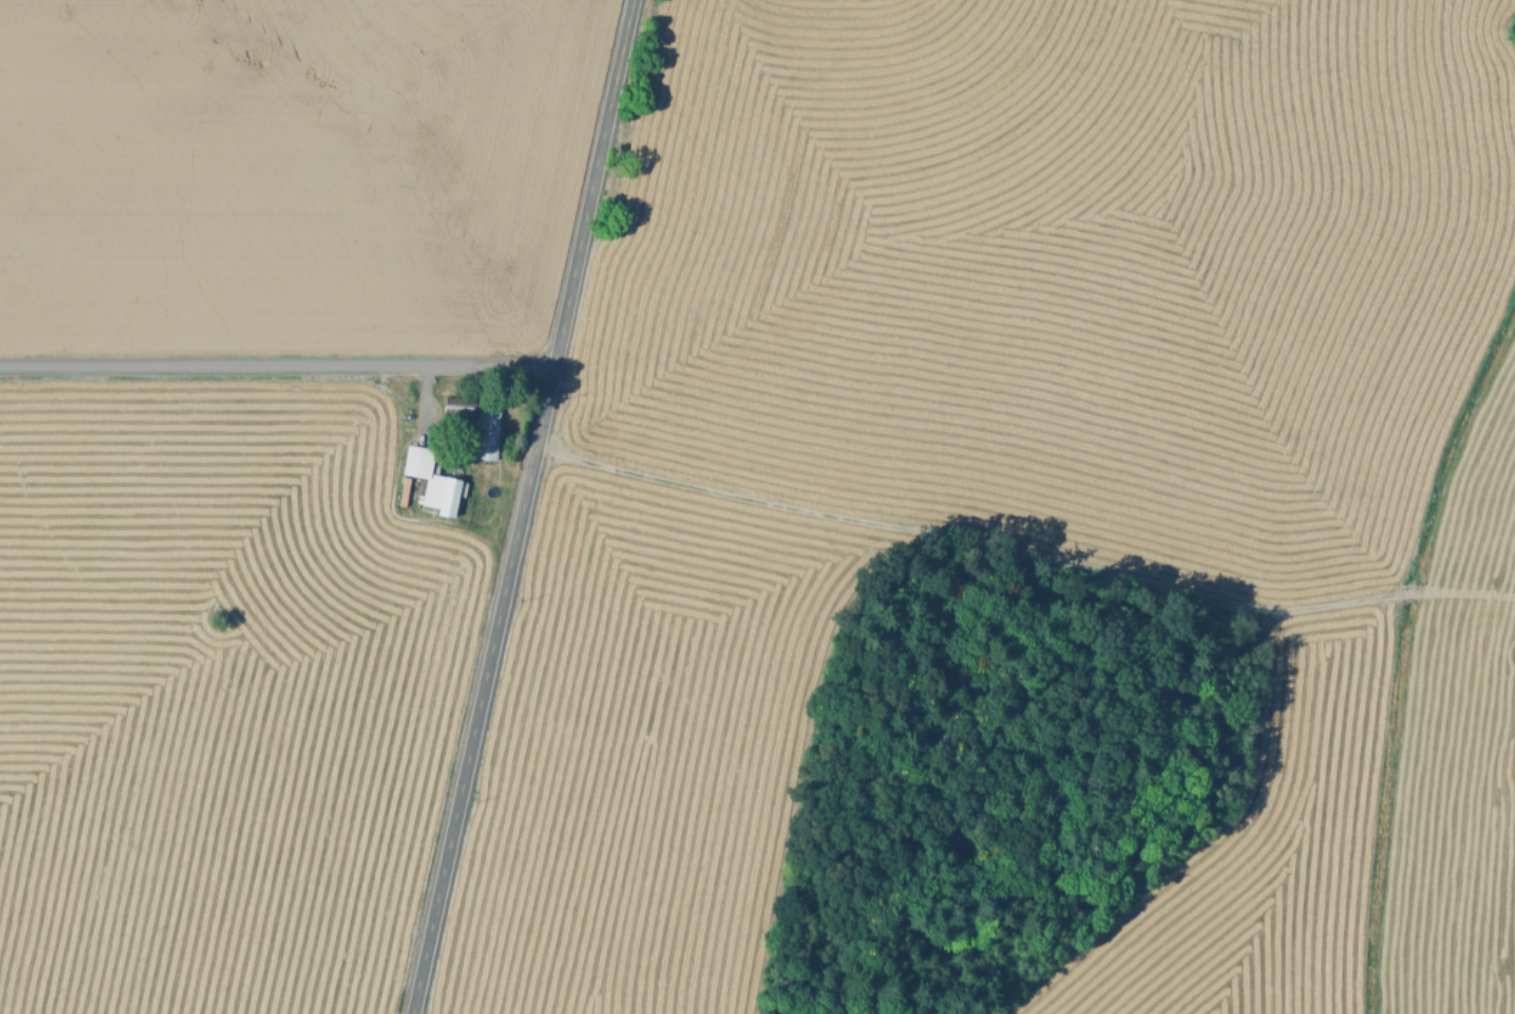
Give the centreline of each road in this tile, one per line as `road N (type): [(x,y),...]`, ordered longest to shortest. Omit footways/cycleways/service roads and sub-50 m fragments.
road 1 (tertiary): [(411,1013),(631,0)]
road 2 (track): [(534,446),(1248,603),(1293,606),(1415,591),(1514,596)]
road 3 (residential): [(552,362),(0,364)]

